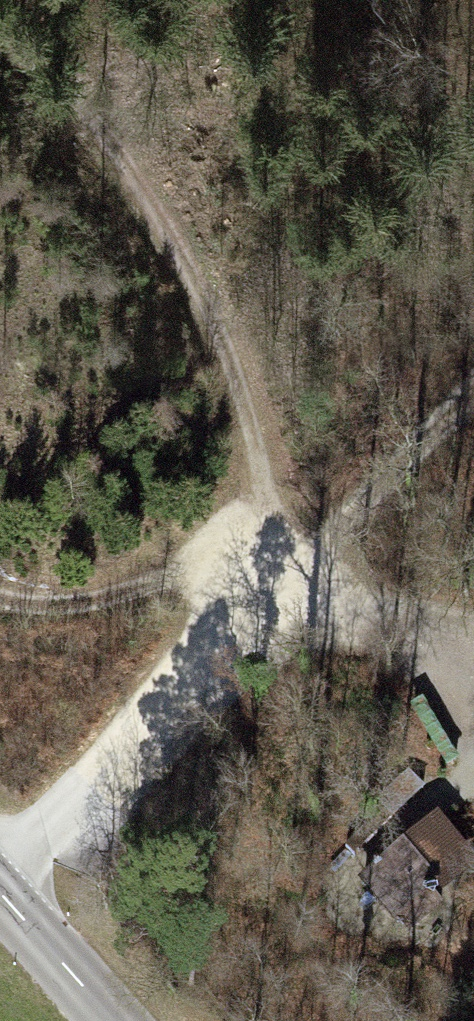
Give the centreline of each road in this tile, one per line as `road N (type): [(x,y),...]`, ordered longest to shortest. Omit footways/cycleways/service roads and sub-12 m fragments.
road 1 (track): [(0,24),(137,185),(233,357),(284,601)]
road 2 (track): [(284,601),(0,880)]
road 3 (track): [(284,601),(226,580),(168,583),(97,599),(0,588)]
road 4 (track): [(284,601),(473,403)]
road 5 (secondary): [(109,1020),(0,894)]
road 6 (track): [(410,624),(284,601)]

